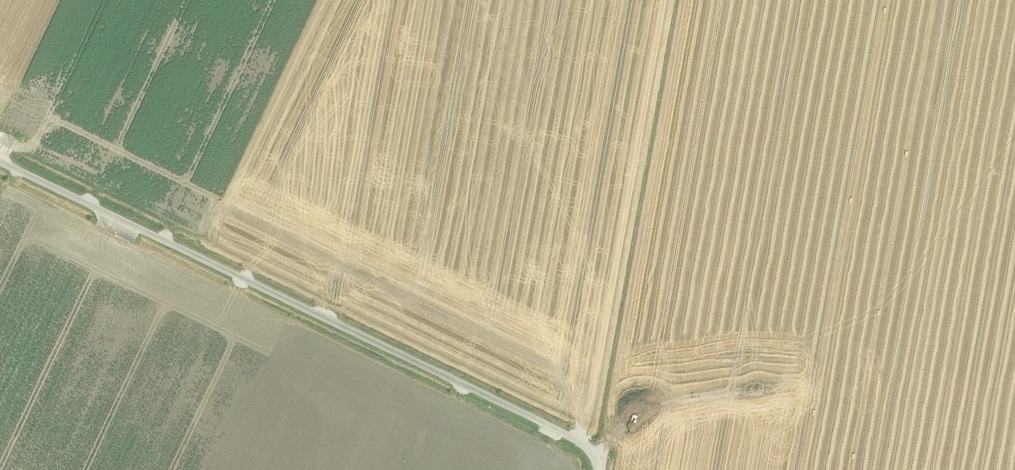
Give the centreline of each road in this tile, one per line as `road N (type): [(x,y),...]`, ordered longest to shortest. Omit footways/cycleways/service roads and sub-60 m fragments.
road 1 (unclassified): [(596,469),(589,446),(566,433),(0,161)]

